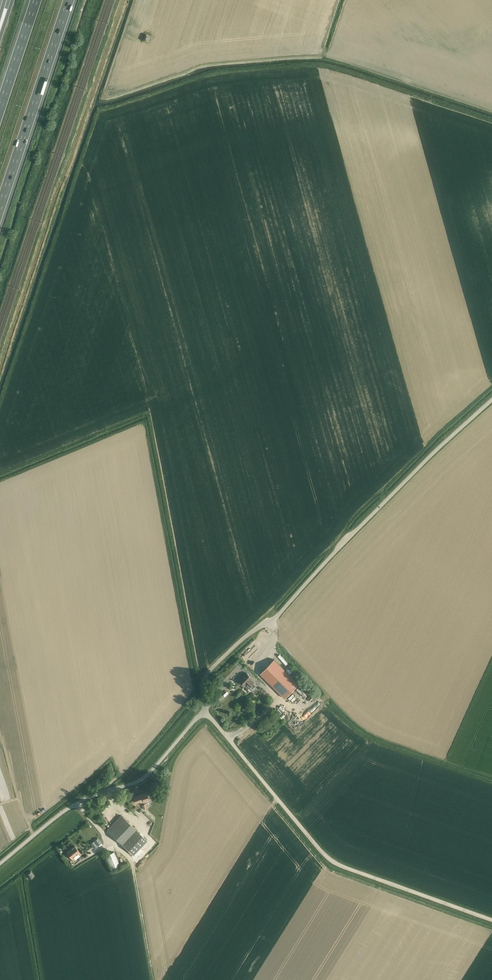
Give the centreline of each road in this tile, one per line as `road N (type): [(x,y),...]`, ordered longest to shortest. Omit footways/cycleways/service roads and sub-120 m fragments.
road 1 (track): [(0,368),(123,0)]
road 2 (track): [(491,920),(328,859),(229,740)]
road 3 (unclassified): [(0,864),(76,803),(145,778),(205,712)]
road 4 (motorway): [(0,208),(69,0)]

